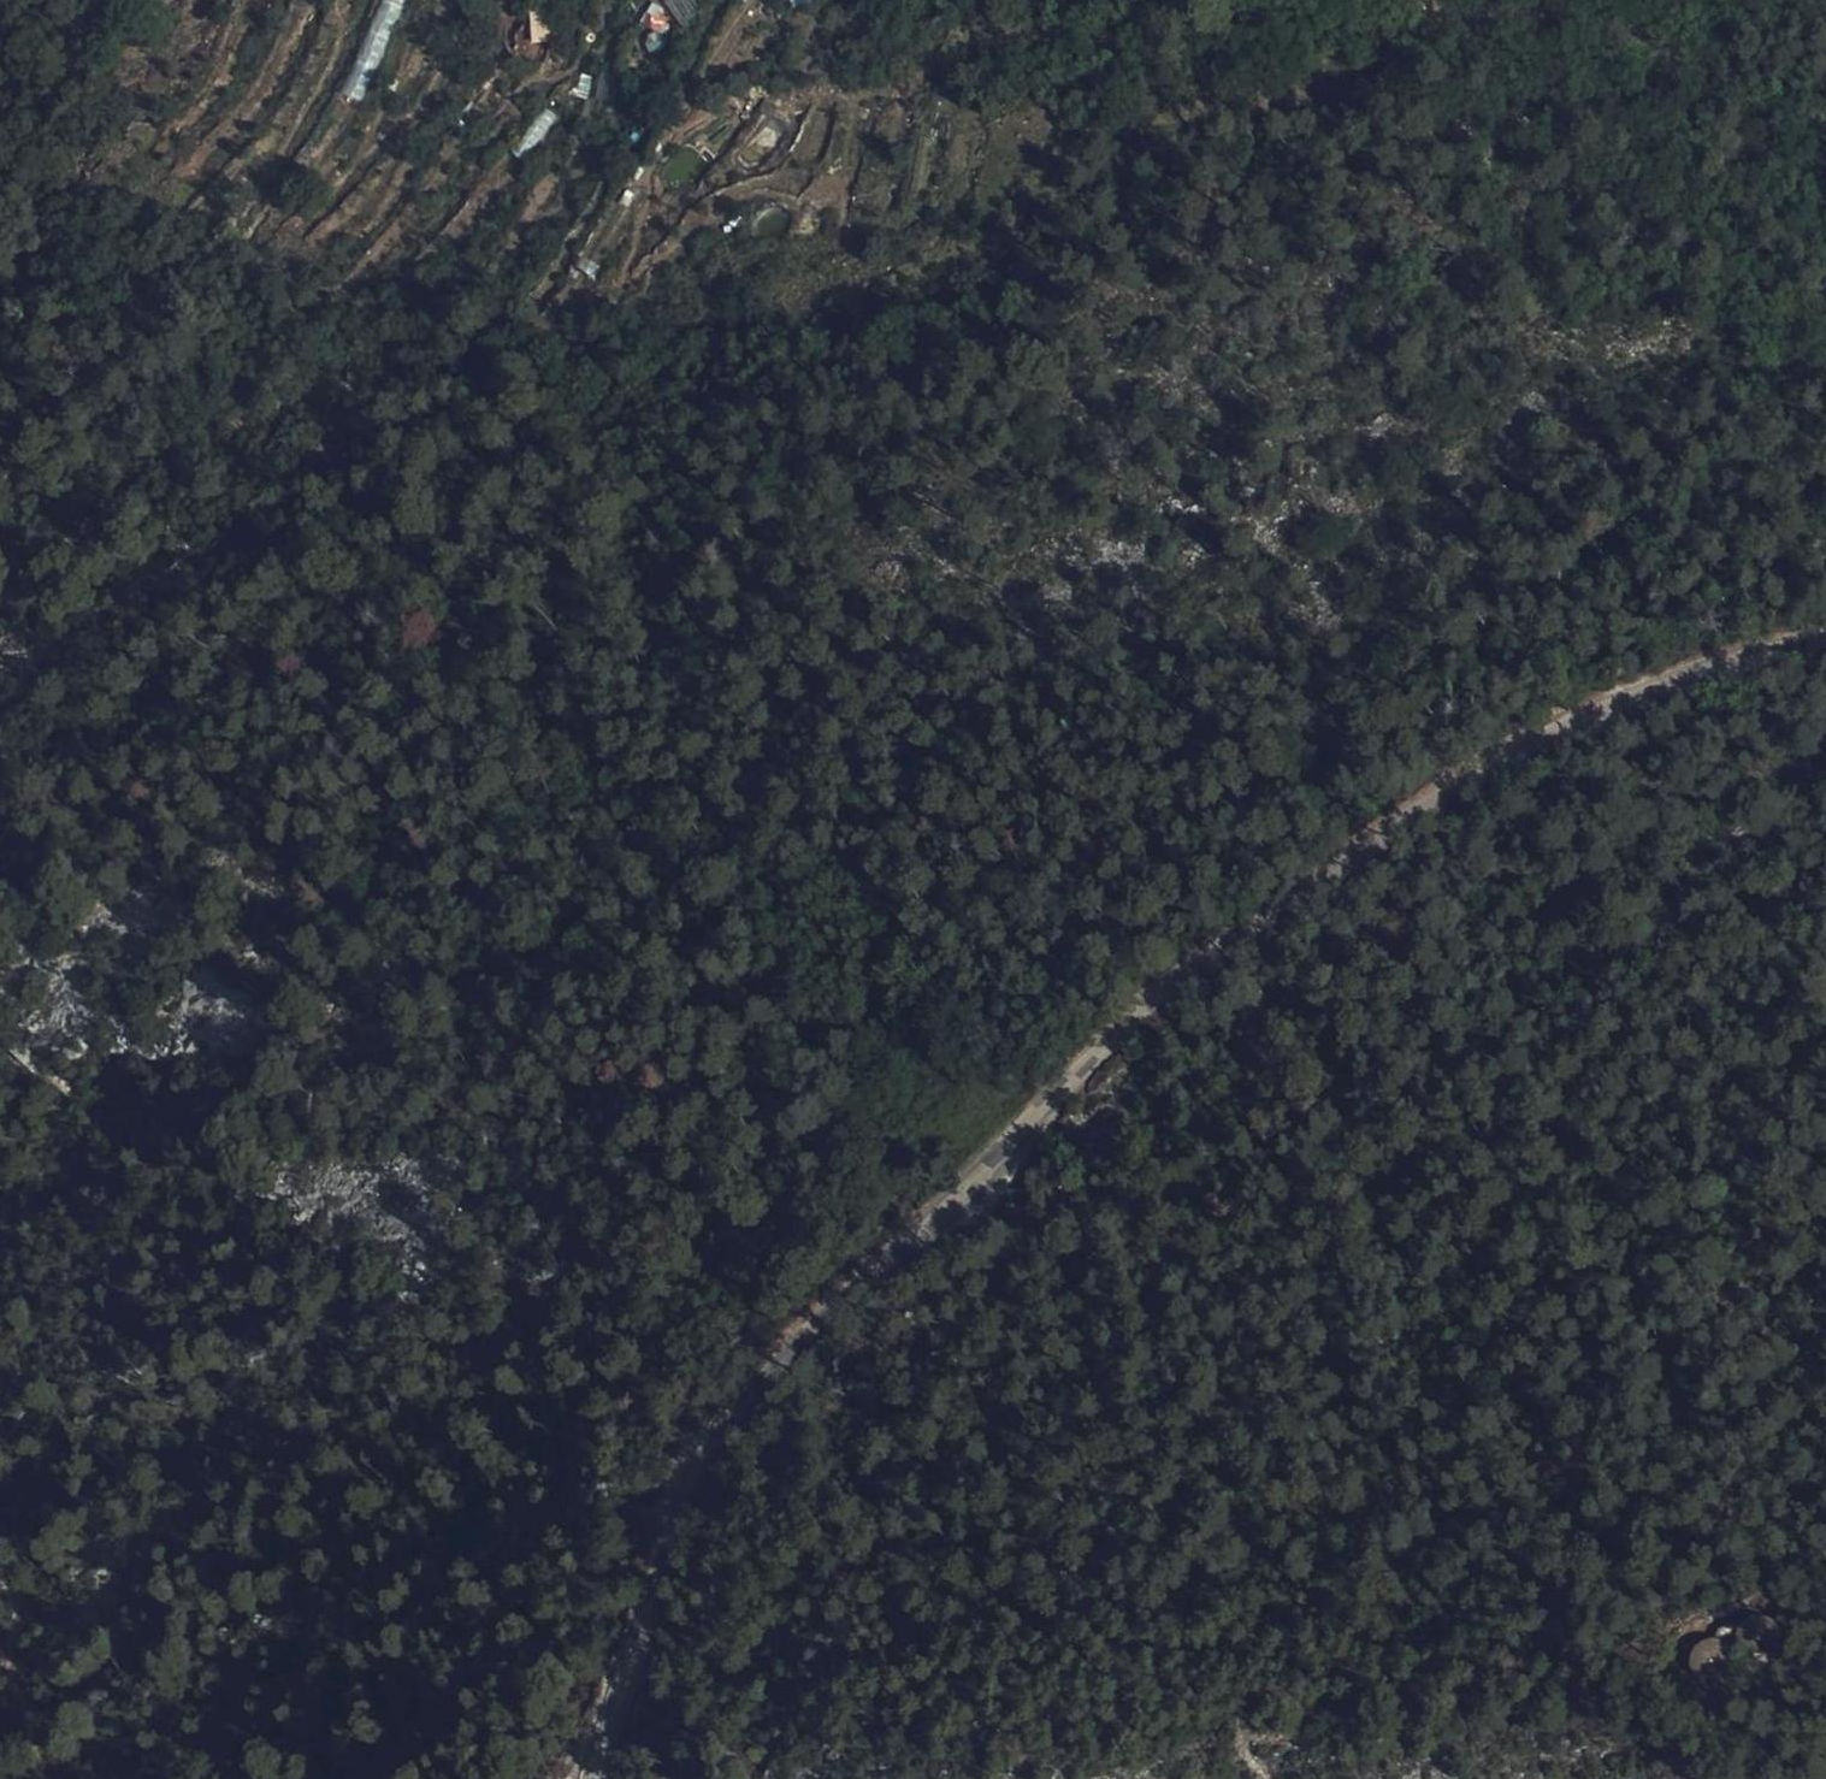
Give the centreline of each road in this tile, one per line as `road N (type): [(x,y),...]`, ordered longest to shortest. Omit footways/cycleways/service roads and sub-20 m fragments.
road 1 (unclassified): [(599,1778),(678,1506),(747,1391),(955,1193),(1214,956),(1498,758),(1662,682),(1825,641)]
road 2 (track): [(1825,137),(1699,89),(1512,0)]

